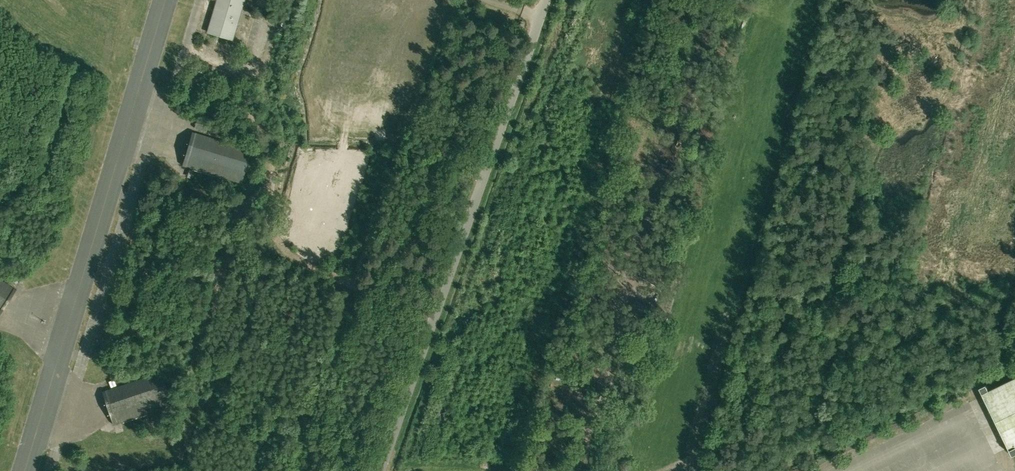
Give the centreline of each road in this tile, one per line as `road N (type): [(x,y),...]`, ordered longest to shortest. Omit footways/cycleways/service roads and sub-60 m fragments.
road 1 (unclassified): [(546,0),(379,470)]

